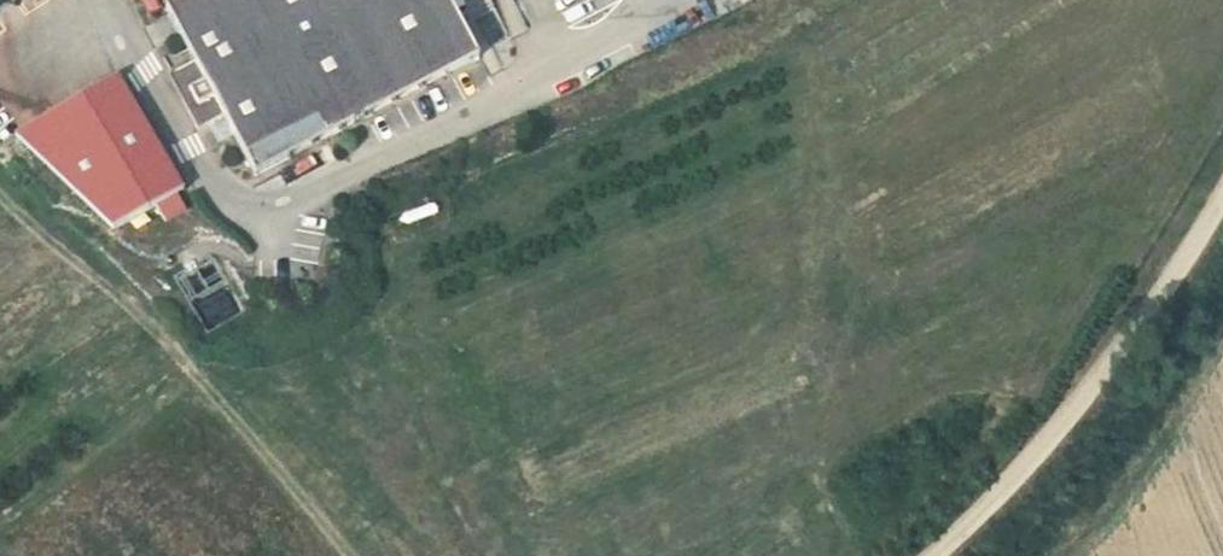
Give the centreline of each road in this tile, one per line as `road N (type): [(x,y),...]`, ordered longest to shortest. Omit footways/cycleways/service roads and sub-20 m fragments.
road 1 (track): [(907,555),(1051,419),(1222,141)]

